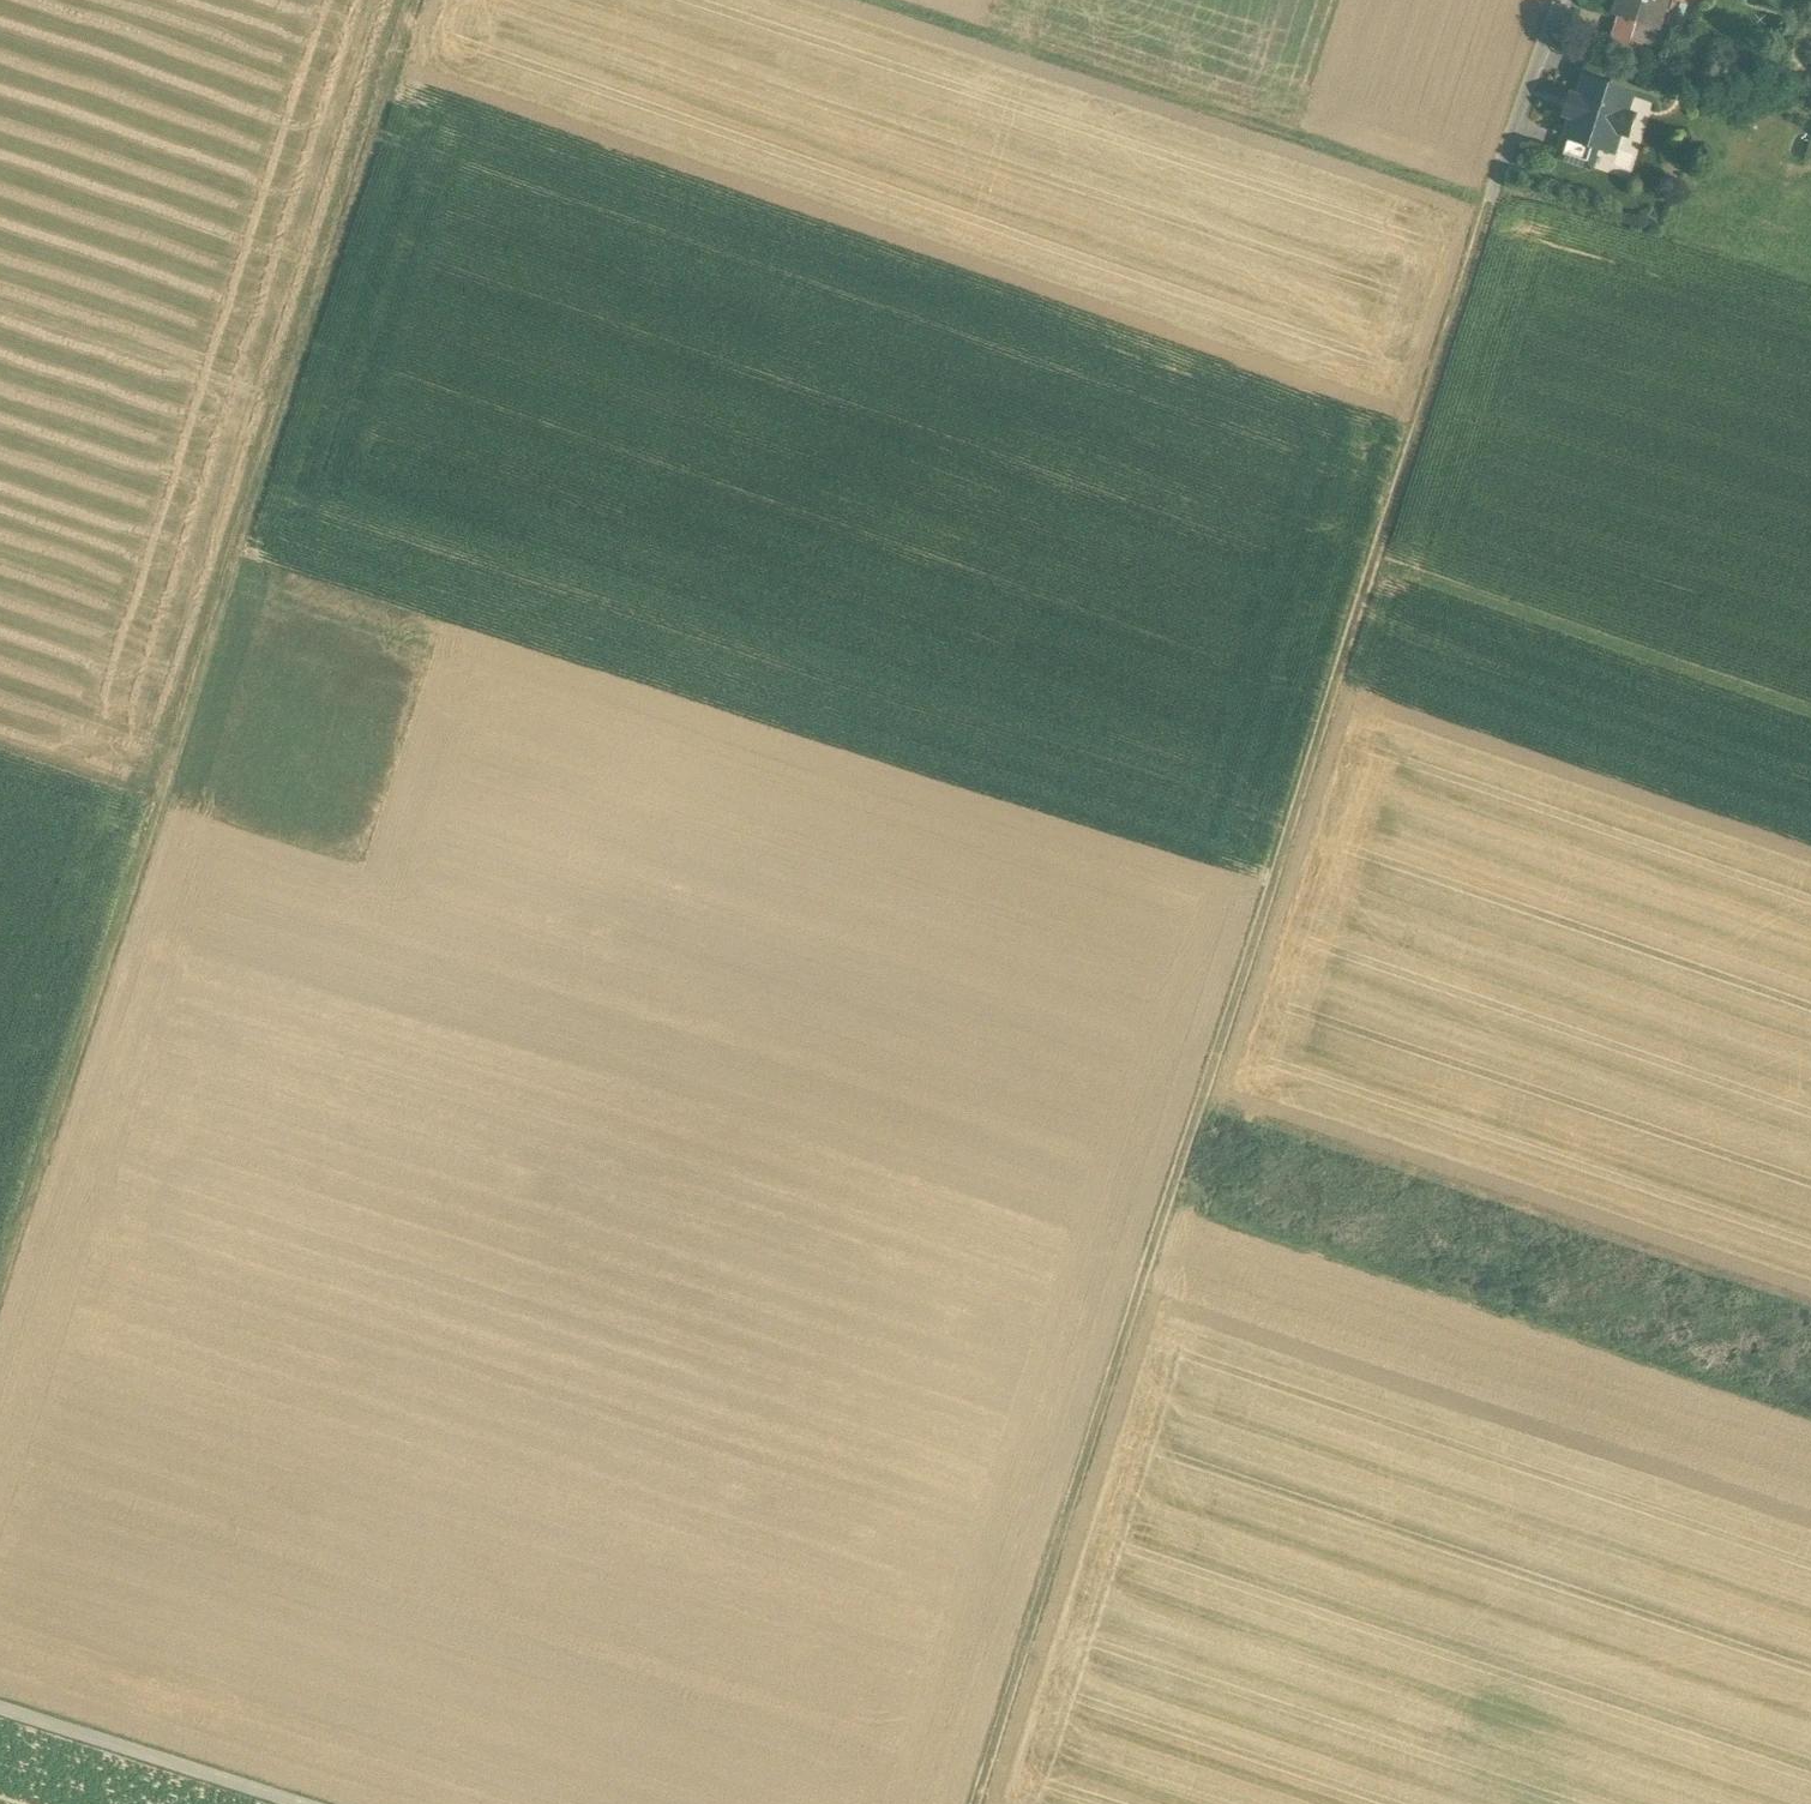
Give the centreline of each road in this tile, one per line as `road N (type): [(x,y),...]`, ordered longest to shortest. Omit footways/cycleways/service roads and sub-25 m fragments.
road 1 (track): [(1493,202),(976,1803)]
road 2 (track): [(413,0),(0,1289)]
road 3 (track): [(870,0),(1493,202)]
road 4 (track): [(1373,574),(1810,721)]
road 5 (track): [(0,1708),(297,1803)]
road 6 (track): [(0,765),(152,814)]

